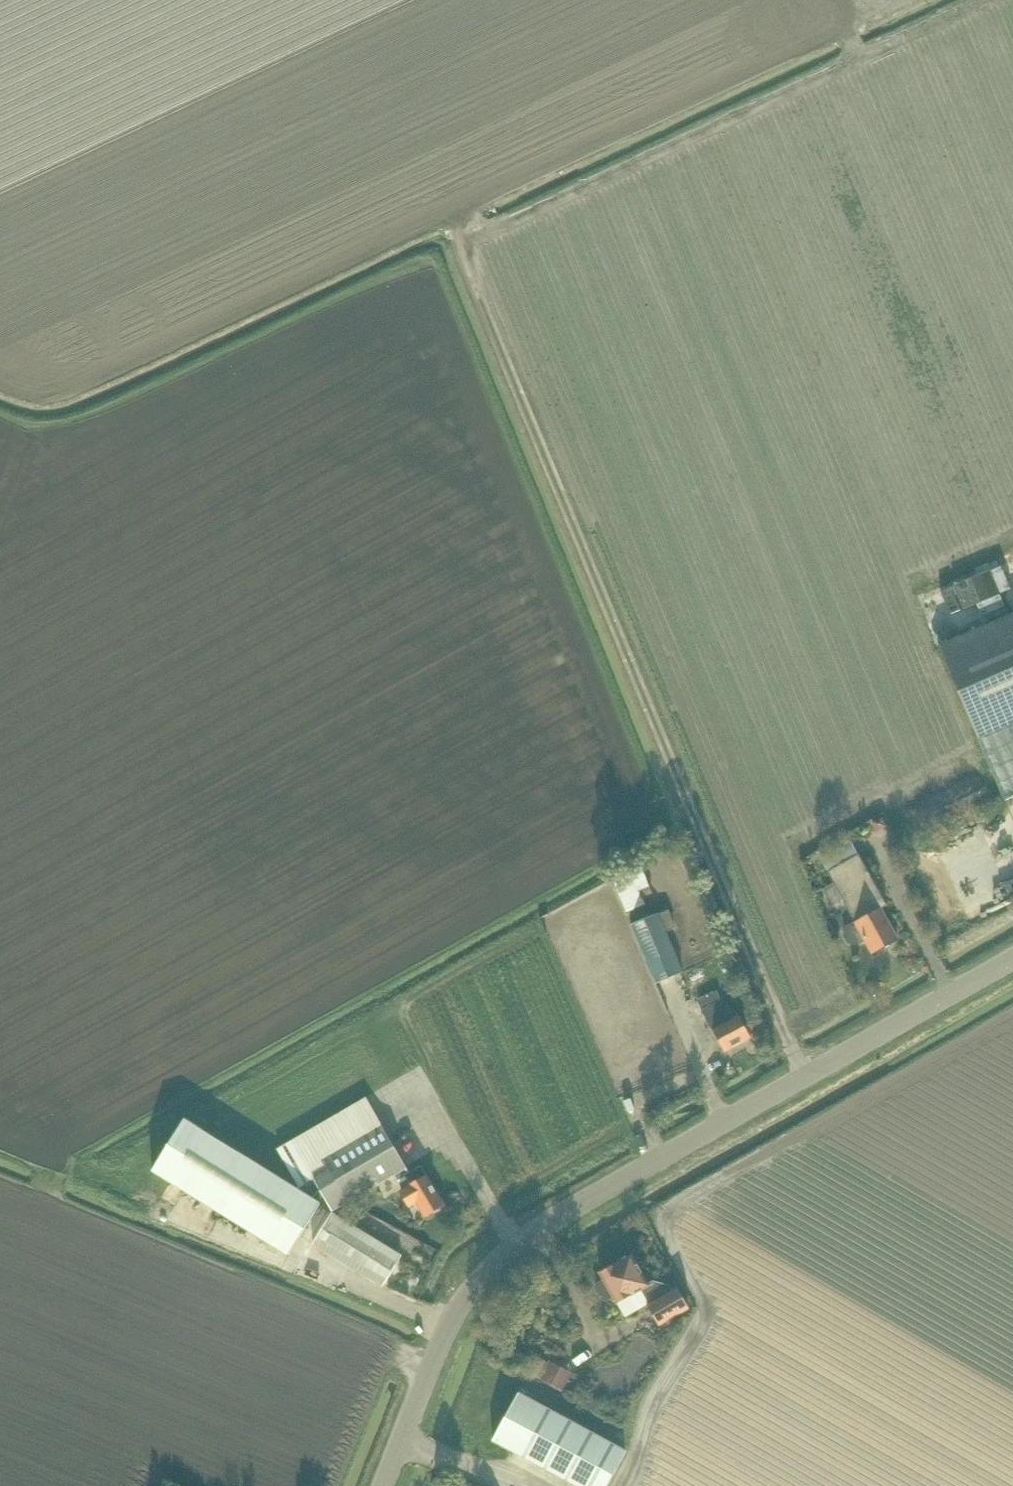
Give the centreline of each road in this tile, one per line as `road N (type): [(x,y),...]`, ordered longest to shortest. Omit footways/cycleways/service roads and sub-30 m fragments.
road 1 (unclassified): [(385,1485),(445,1329),(499,1256),(1012,957)]

